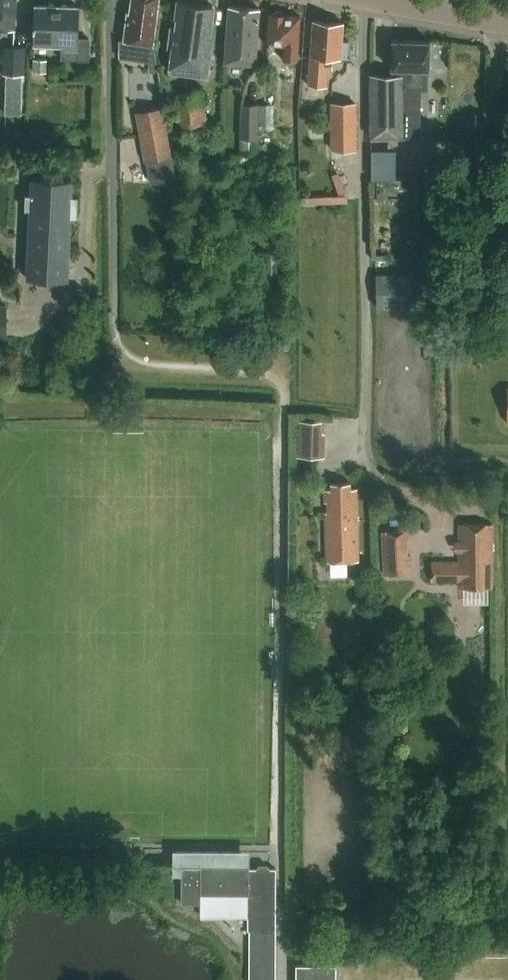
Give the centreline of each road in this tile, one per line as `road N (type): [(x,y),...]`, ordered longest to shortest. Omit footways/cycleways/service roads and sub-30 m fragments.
road 1 (residential): [(458,504),(378,479),(363,449),(364,0)]
road 2 (residential): [(113,0),(115,337)]
road 3 (tertiary): [(507,23),(370,0)]

